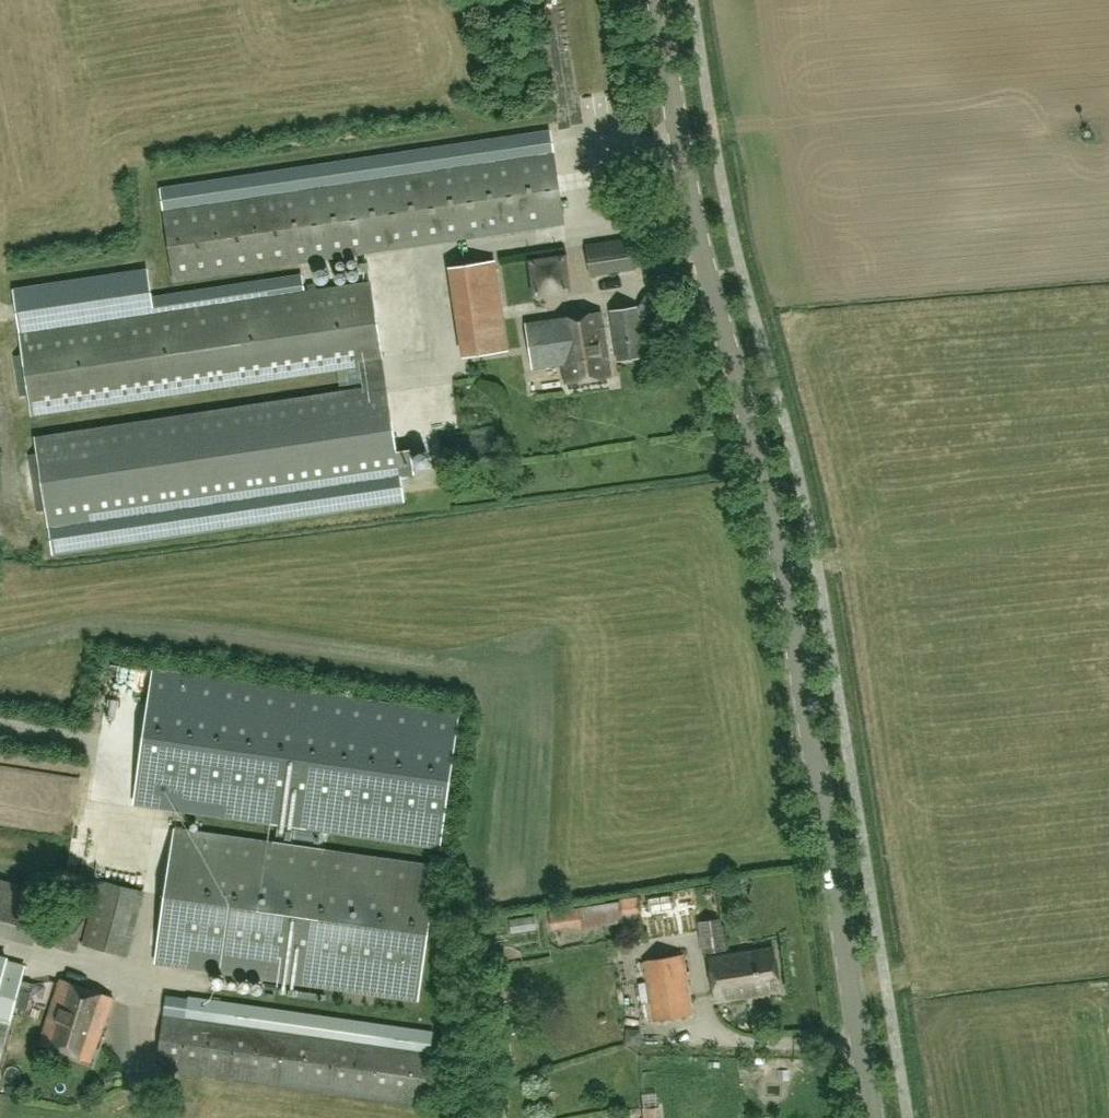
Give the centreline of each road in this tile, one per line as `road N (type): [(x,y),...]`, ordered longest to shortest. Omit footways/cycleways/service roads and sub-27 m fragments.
road 1 (tertiary): [(874,1117),(777,517),(705,255),(664,0)]

